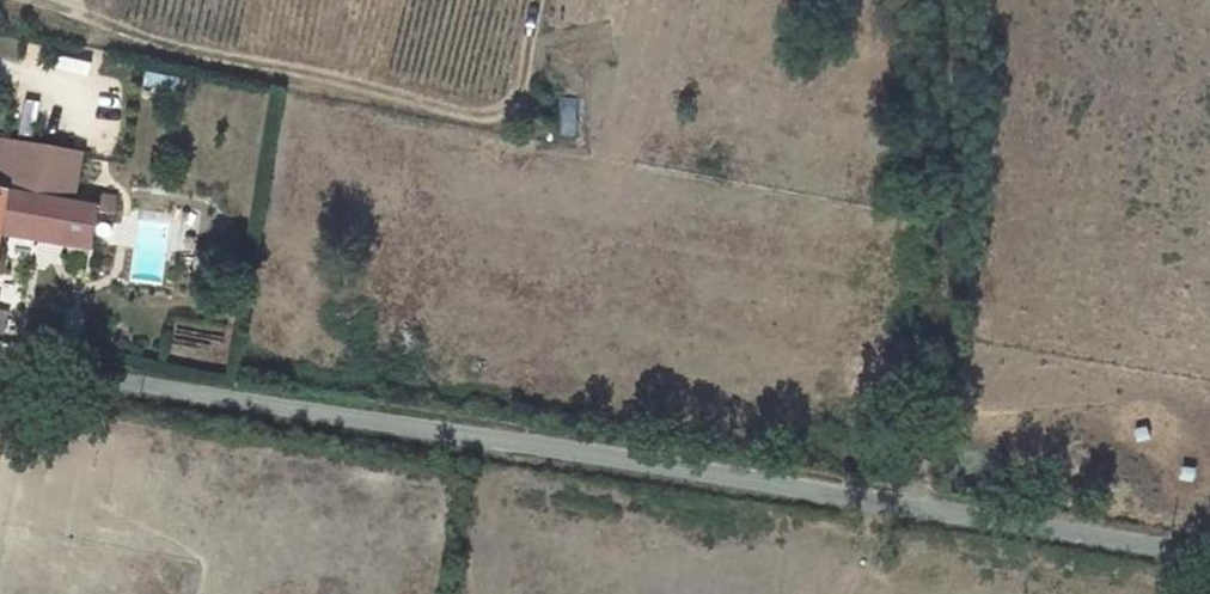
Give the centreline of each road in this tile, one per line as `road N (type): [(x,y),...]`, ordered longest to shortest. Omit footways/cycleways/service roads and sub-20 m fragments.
road 1 (unclassified): [(1209,557),(0,363)]

